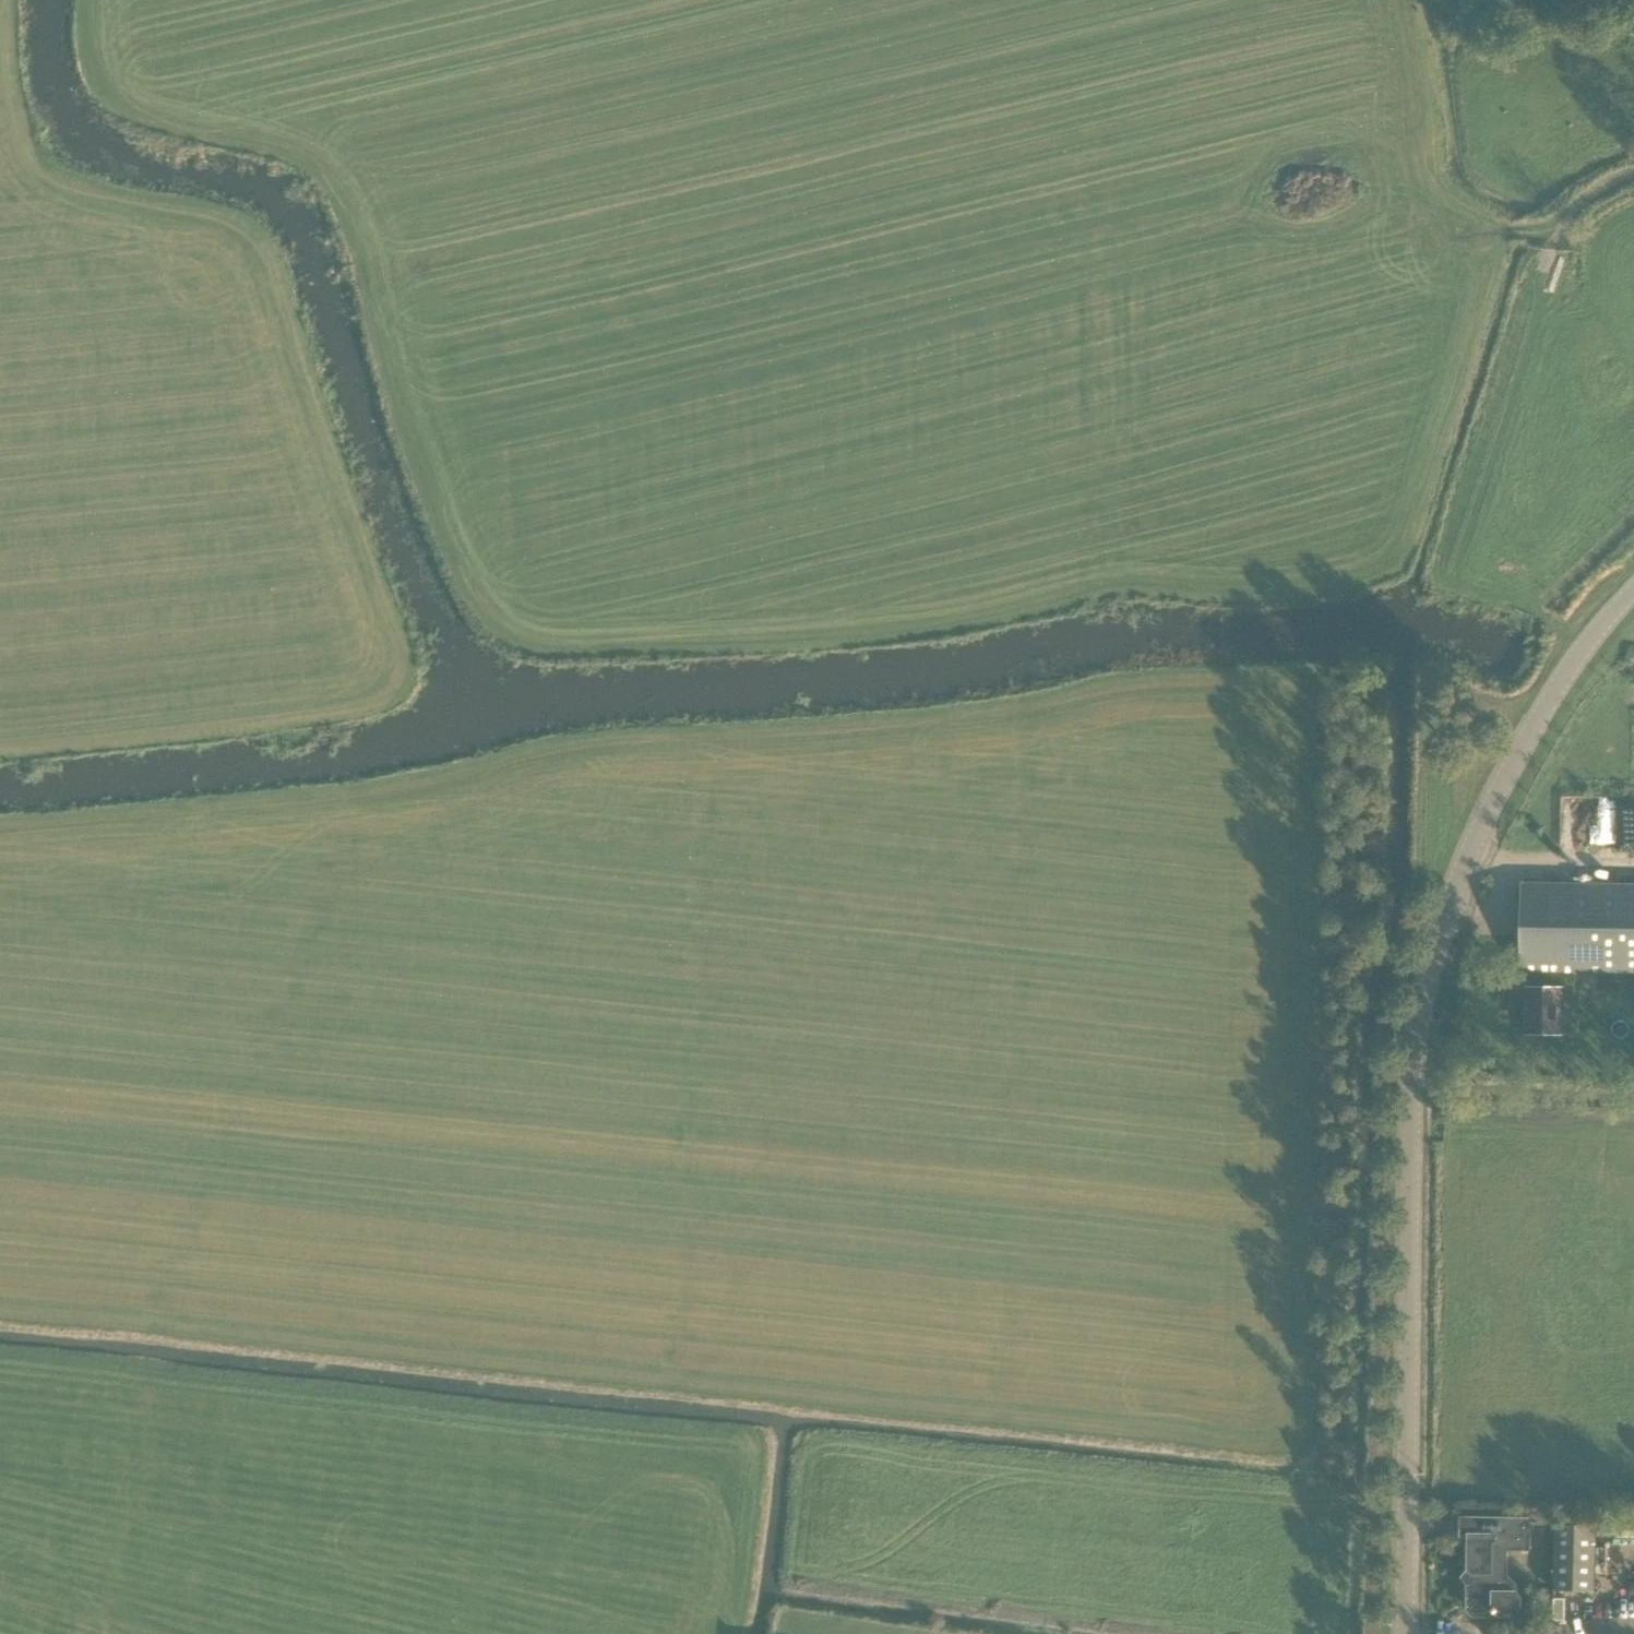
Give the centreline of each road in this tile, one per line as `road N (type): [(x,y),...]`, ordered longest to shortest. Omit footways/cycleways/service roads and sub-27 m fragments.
road 1 (tertiary): [(1405,1633),(1412,1122),(1426,1004),(1454,897),(1503,784),(1576,659),(1633,593)]

